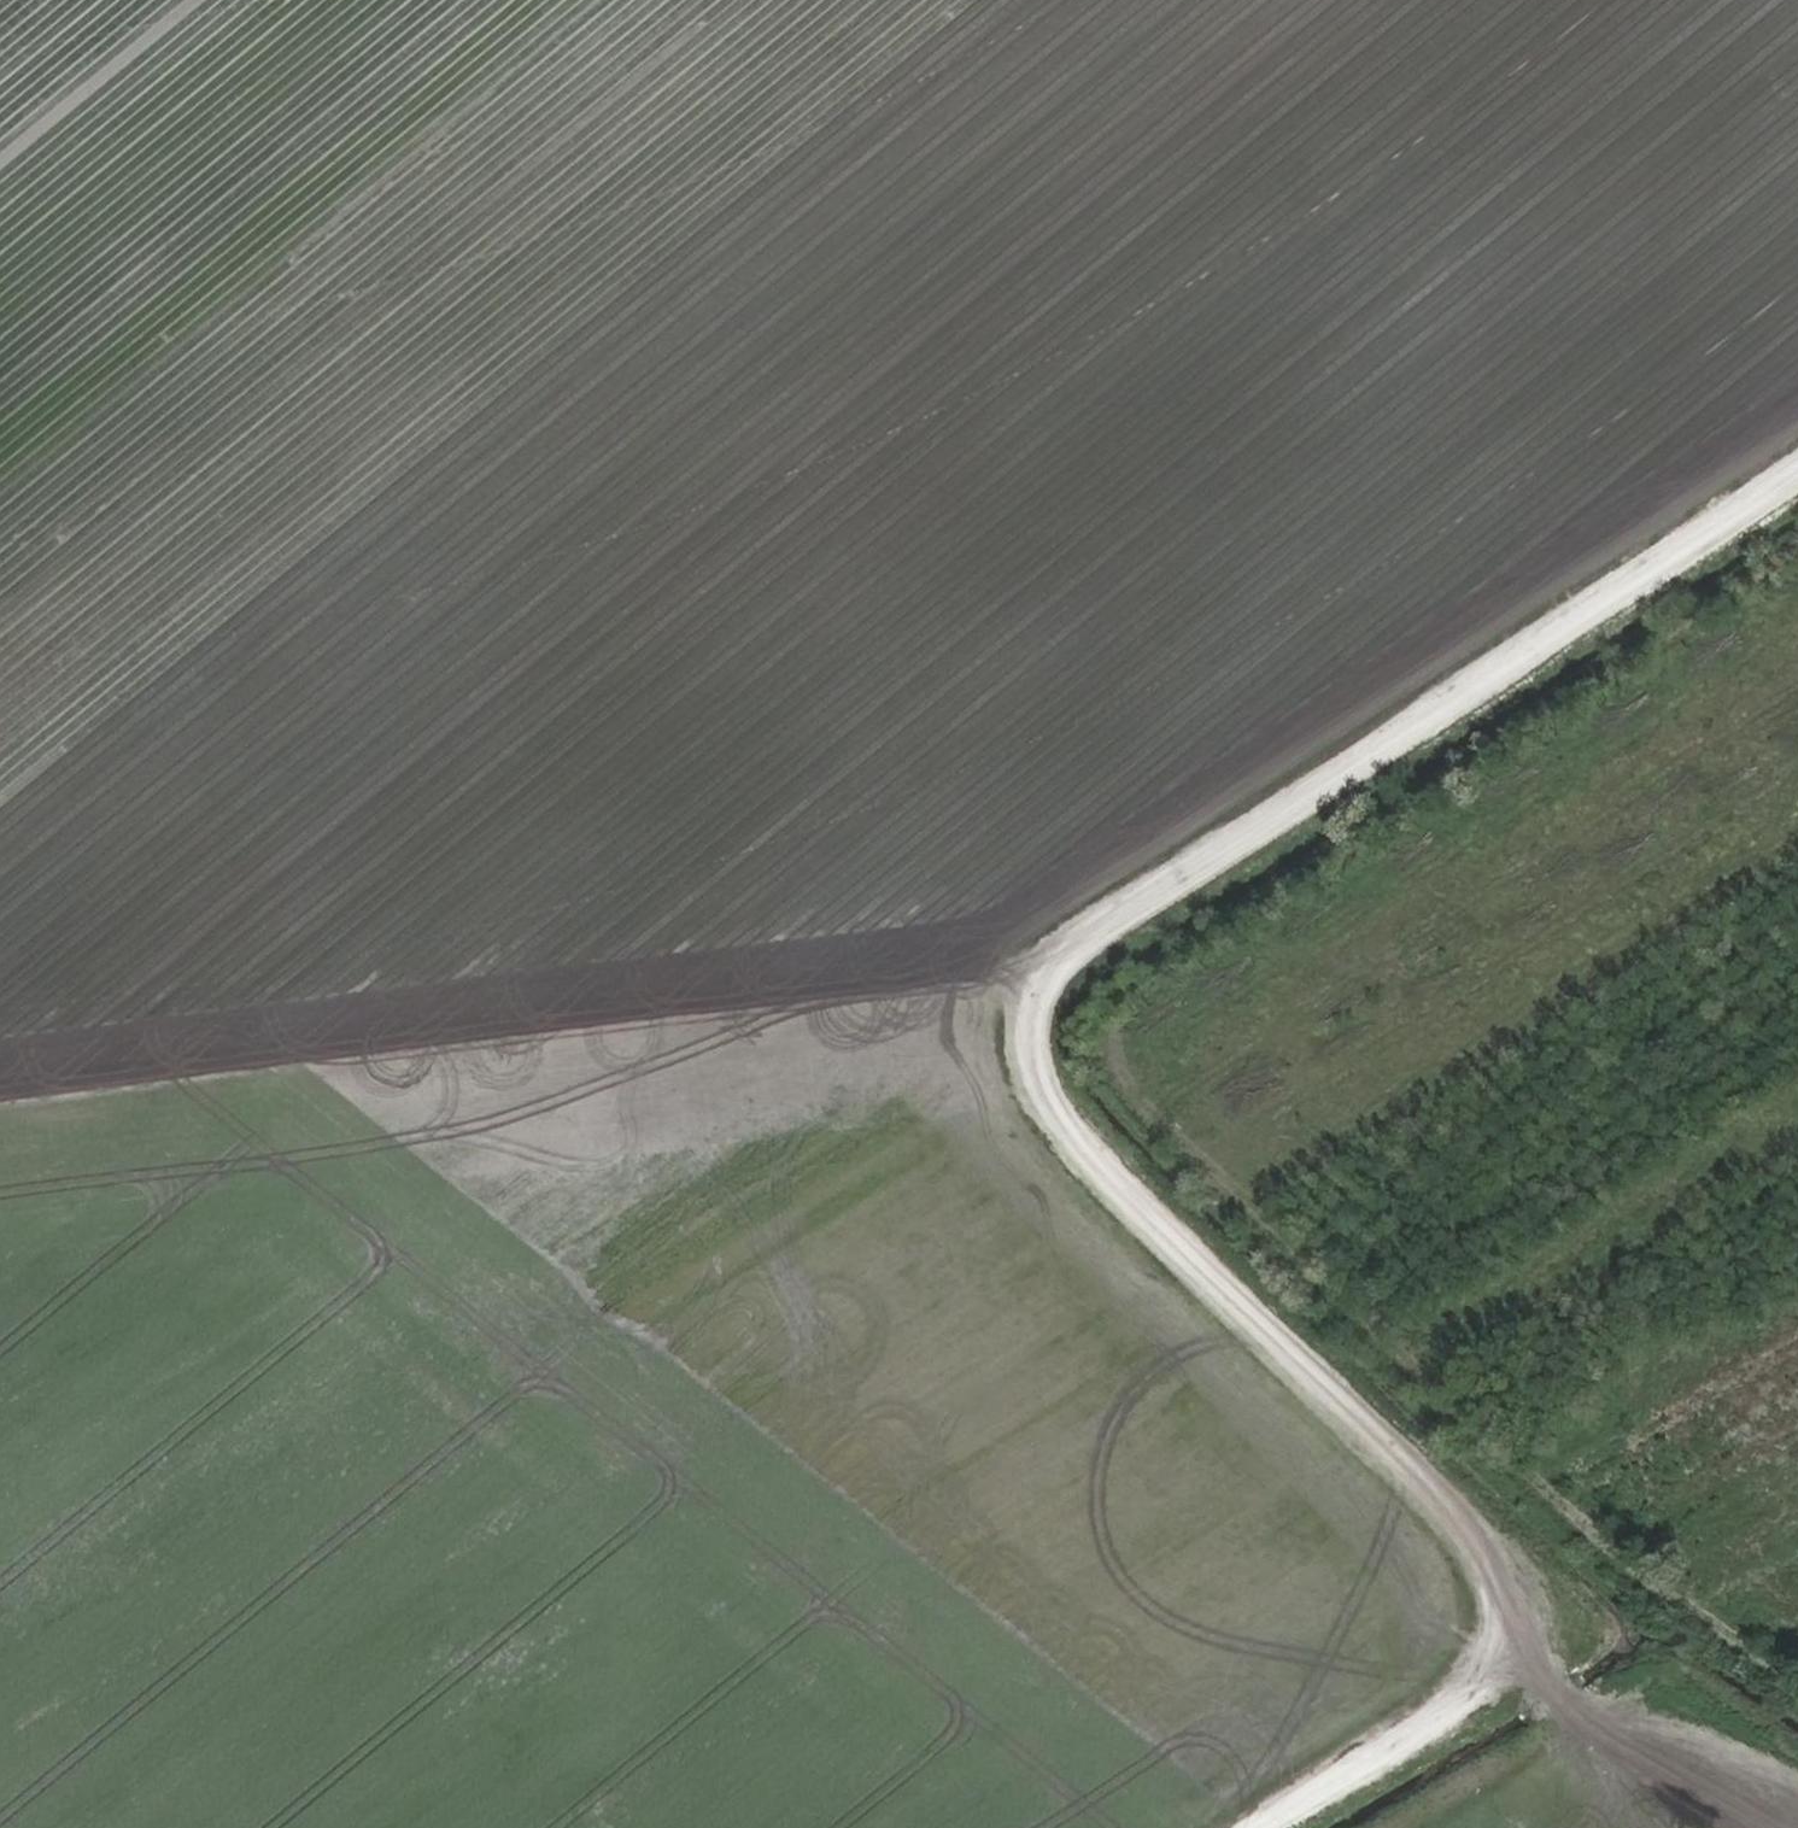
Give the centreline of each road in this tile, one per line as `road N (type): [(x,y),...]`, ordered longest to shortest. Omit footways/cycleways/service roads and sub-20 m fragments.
road 1 (track): [(1797,496),(986,1040),(1504,1584),(1481,1691),(1256,1827)]
road 2 (track): [(1712,1827),(1613,1759),(1562,1694),(1504,1584)]
road 3 (track): [(1562,1694),(1616,1827)]

